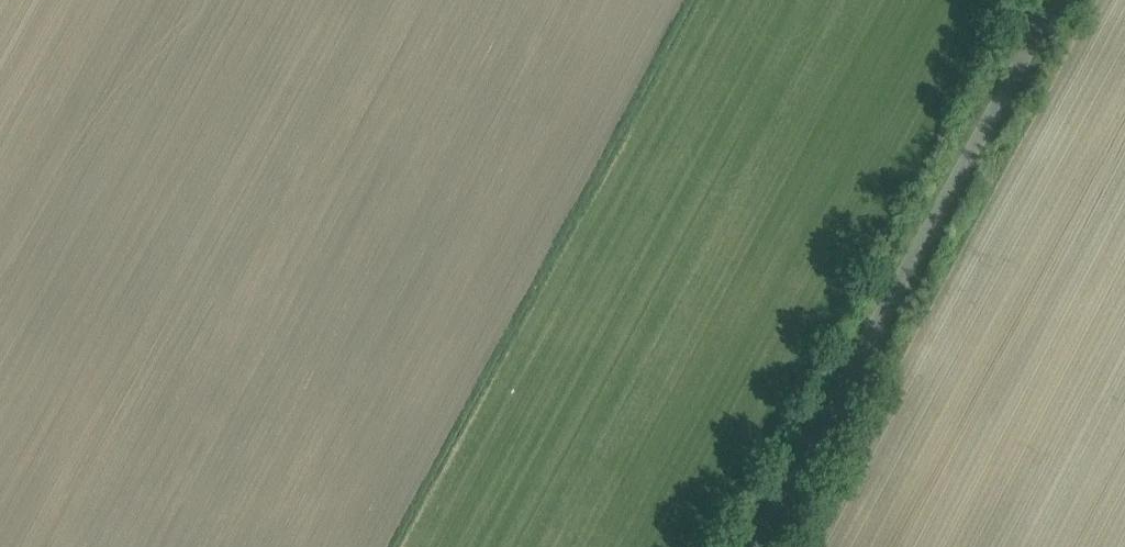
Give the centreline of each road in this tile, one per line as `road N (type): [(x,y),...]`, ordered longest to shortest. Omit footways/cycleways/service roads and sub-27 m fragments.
road 1 (unclassified): [(1054,0),(759,546)]

